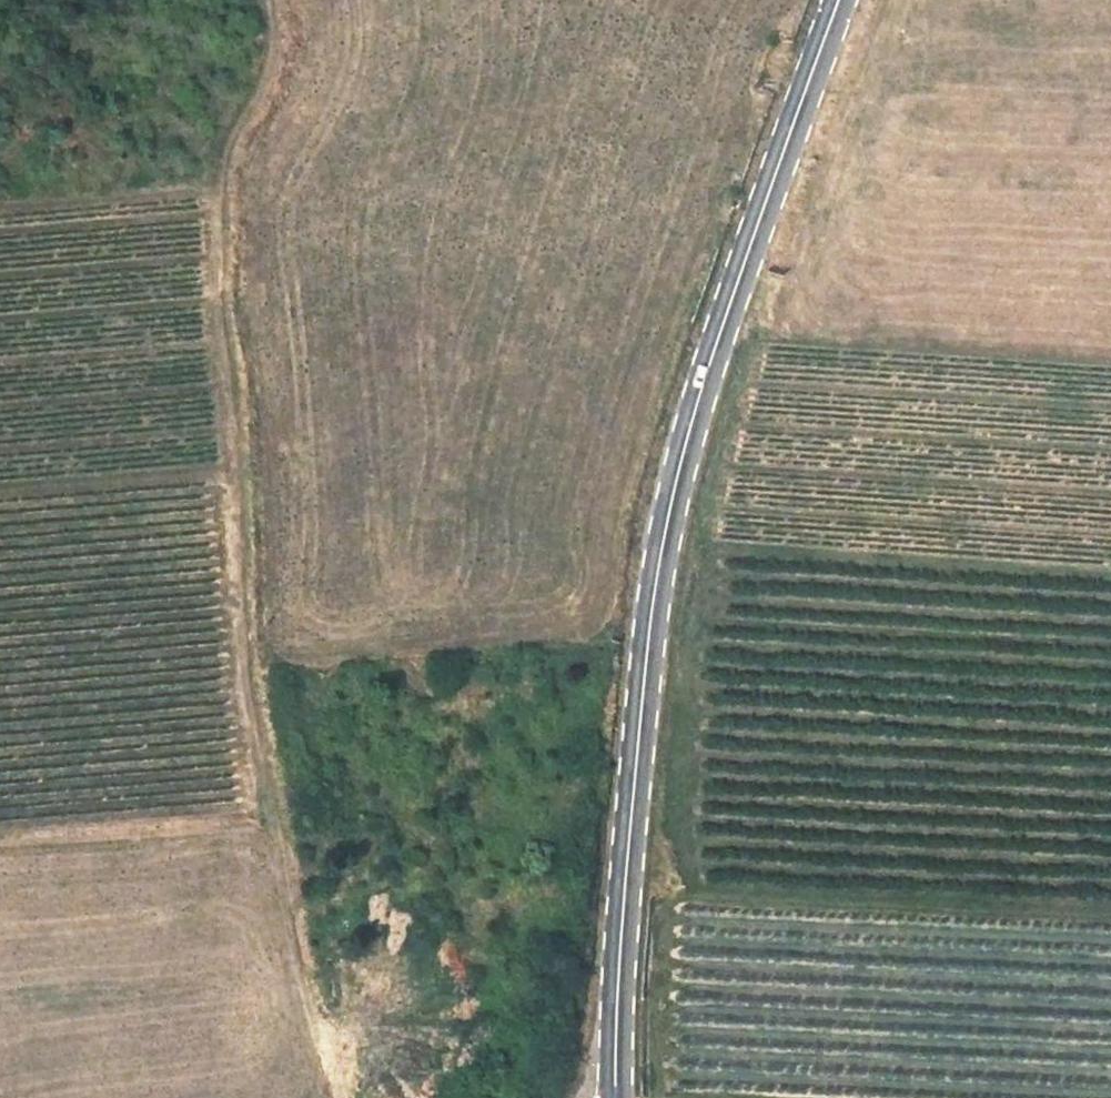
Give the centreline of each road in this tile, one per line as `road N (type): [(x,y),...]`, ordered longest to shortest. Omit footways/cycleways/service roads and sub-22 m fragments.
road 1 (secondary): [(838,0),(722,342),(658,588),(618,986),(619,1097)]

